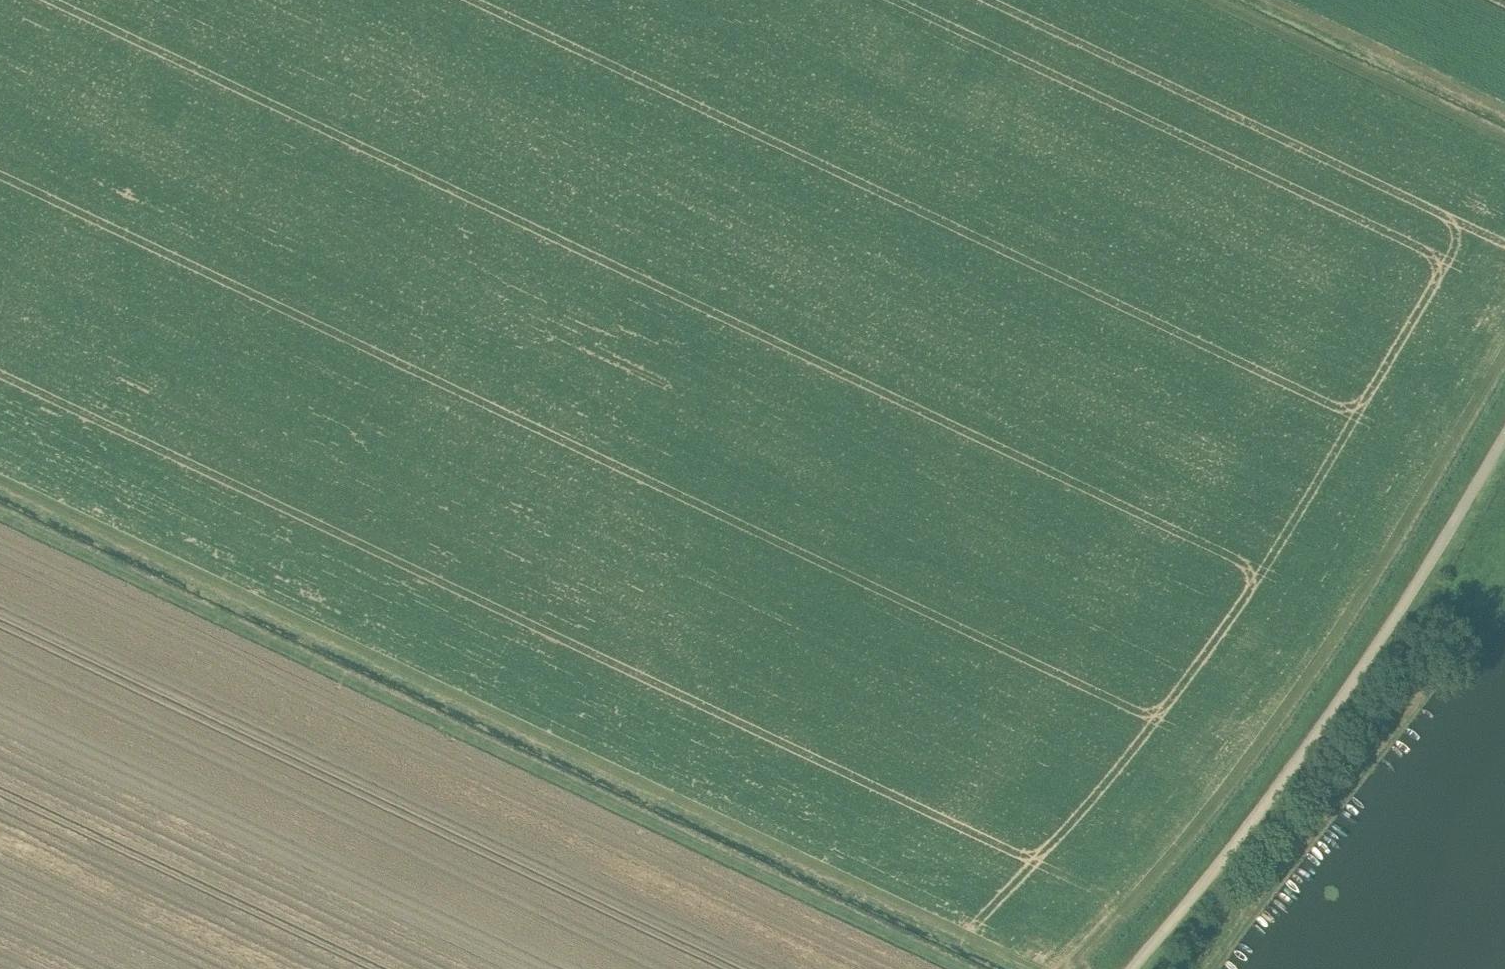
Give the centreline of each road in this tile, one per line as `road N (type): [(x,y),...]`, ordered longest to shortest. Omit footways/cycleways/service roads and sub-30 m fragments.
road 1 (unclassified): [(1111,968),(1310,725),(1418,570),(1504,417)]

